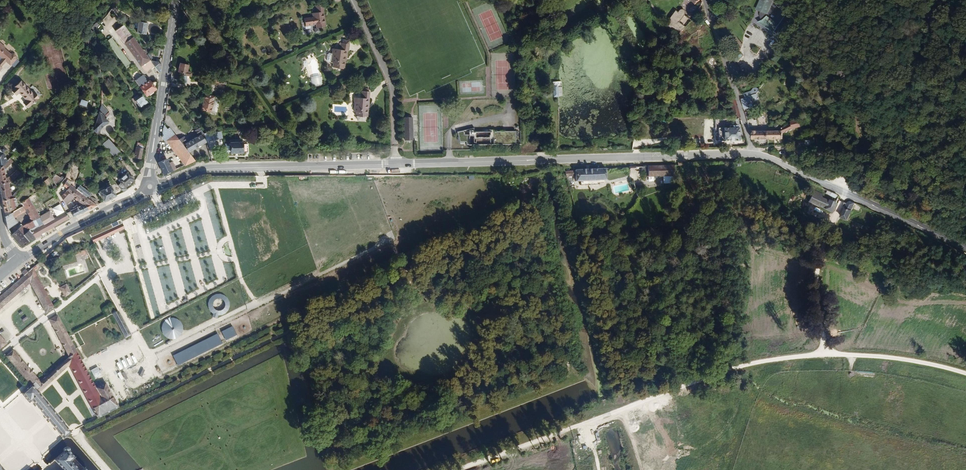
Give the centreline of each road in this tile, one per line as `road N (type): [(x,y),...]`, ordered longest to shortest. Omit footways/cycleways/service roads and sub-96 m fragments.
road 1 (secondary): [(753,154),(395,164)]
road 2 (track): [(933,0),(903,134),(876,149),(753,154)]
road 3 (secondary): [(395,164),(208,168),(150,187)]
road 4 (secondary): [(965,247),(753,154)]
road 5 (track): [(193,0),(309,167)]
road 6 (secondary): [(150,187),(177,0)]
road 7 (residential): [(395,164),(392,85),(356,0)]
road 8 (track): [(825,353),(818,267),(844,192)]
road 9 (residential): [(753,154),(707,0)]
road 10 (secondary): [(19,260),(150,187)]

